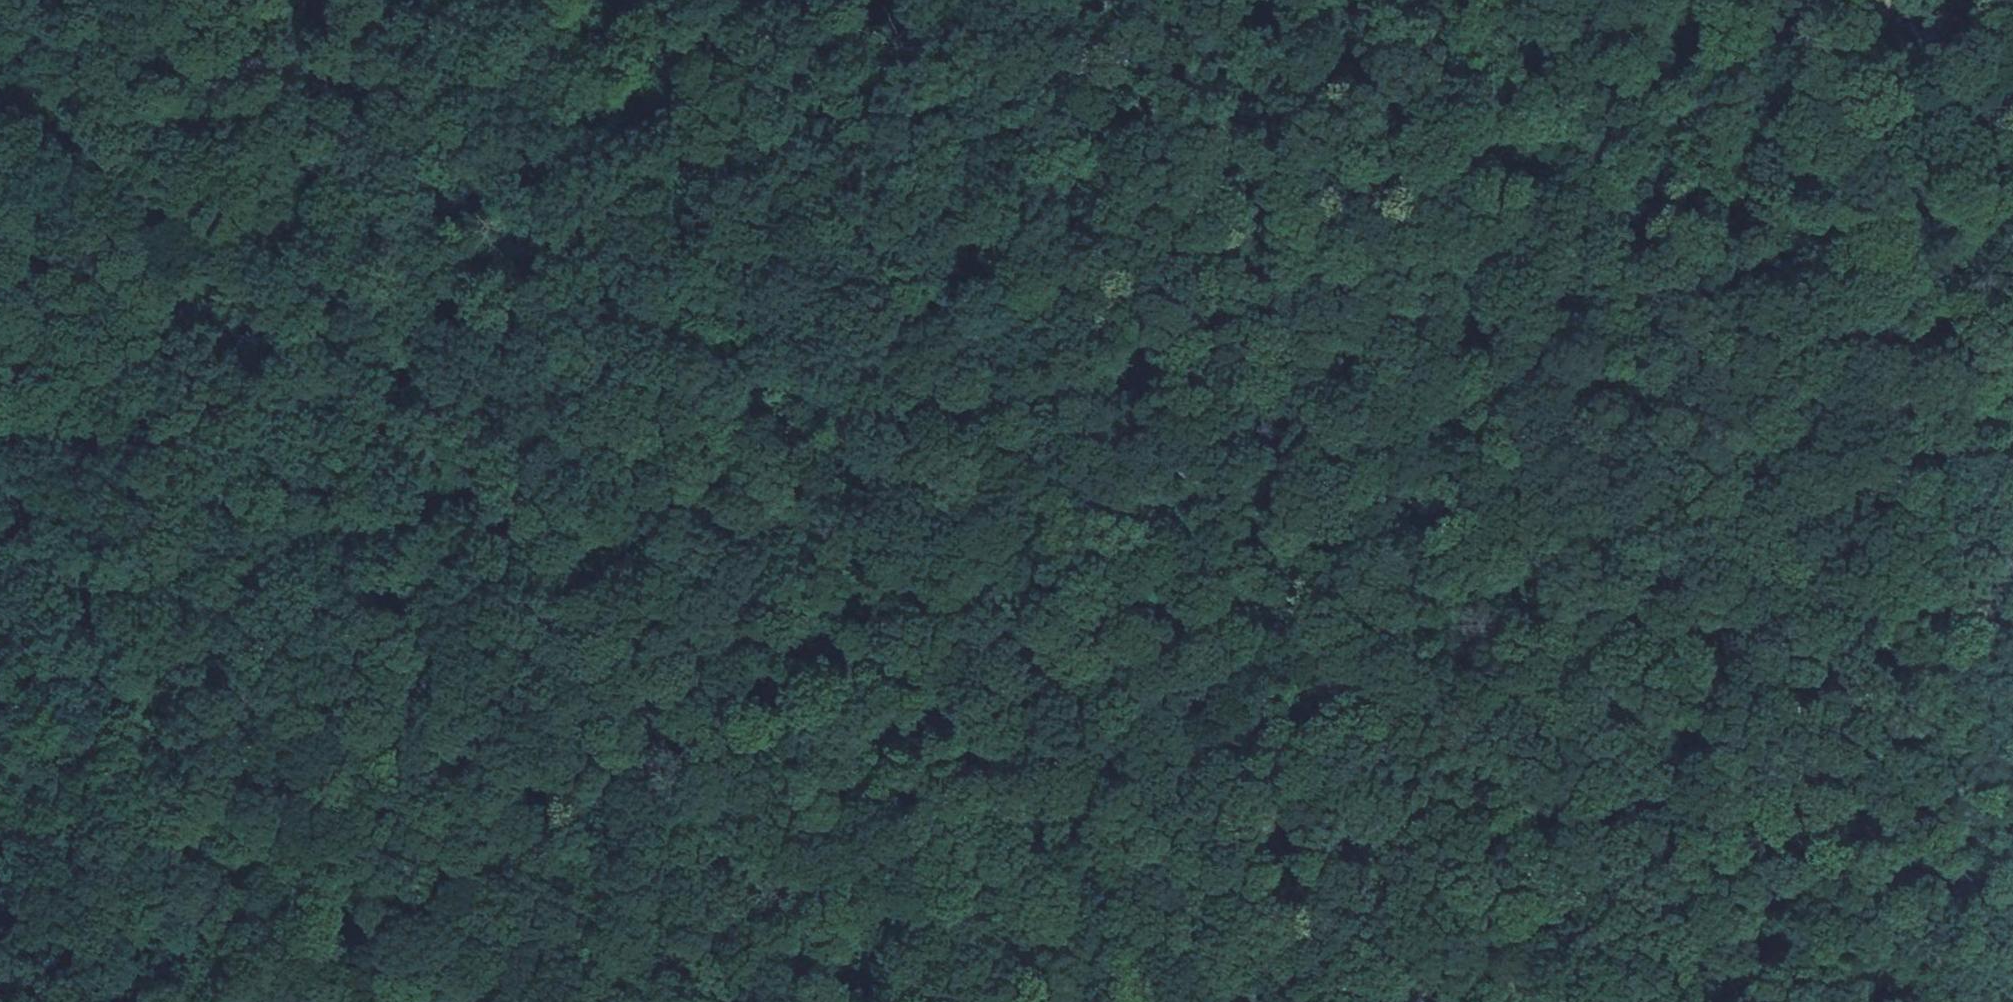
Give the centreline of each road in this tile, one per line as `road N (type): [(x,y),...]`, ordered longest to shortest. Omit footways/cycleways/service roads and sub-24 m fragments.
road 1 (track): [(852,1001),(1931,524),(2012,478)]
road 2 (track): [(1931,524),(1857,0)]

